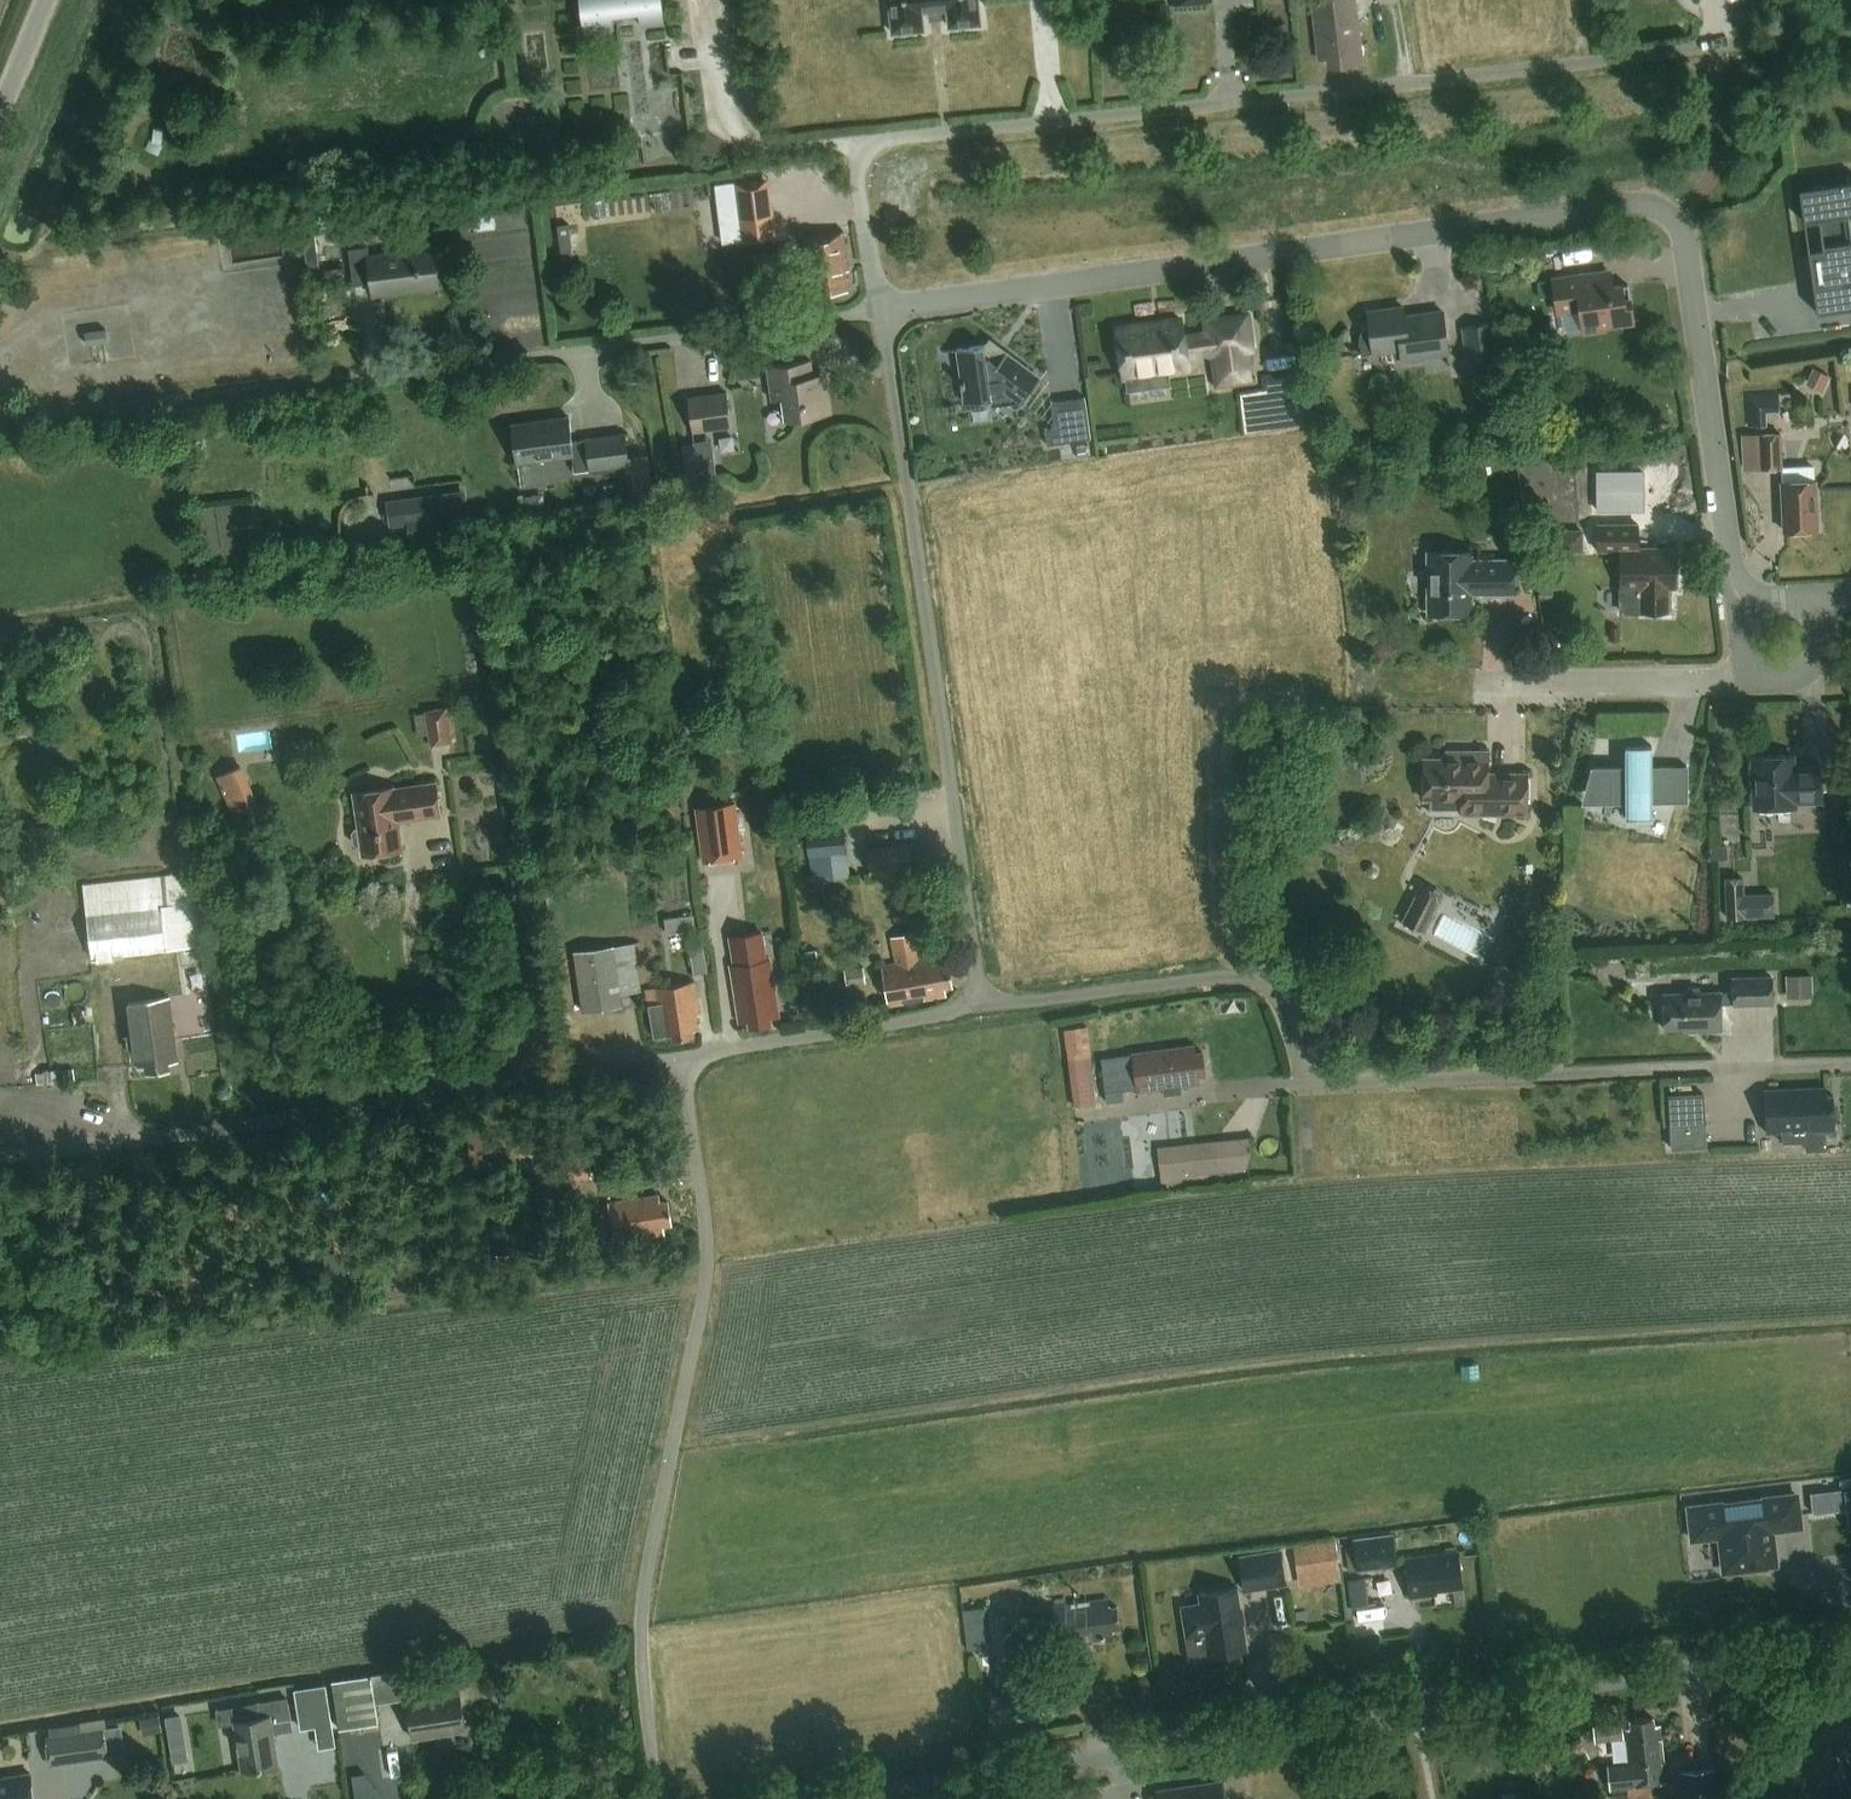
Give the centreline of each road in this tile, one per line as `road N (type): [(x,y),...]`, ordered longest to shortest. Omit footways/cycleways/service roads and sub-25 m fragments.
road 1 (residential): [(880,311),(1633,207),(1659,212),(1676,224),(1687,266),(1737,604)]
road 2 (residential): [(1850,37),(903,135),(870,145),(857,166),(880,311)]
road 3 (unclassified): [(879,1798),(1688,1672),(1850,1655)]
road 4 (residential): [(1850,1067),(1339,1087),(1303,1071),(1272,986),(1238,979),(983,1009)]
road 5 (residential): [(682,1057),(706,1283),(639,1630),(657,1798)]
road 6 (residential): [(983,1009),(880,311)]
road 7 (residential): [(682,1057),(0,1164)]
road 8 (residential): [(318,385),(880,311)]
road 9 (residential): [(1737,604),(1747,682),(1500,687)]
road 10 (residential): [(983,1009),(682,1057)]

